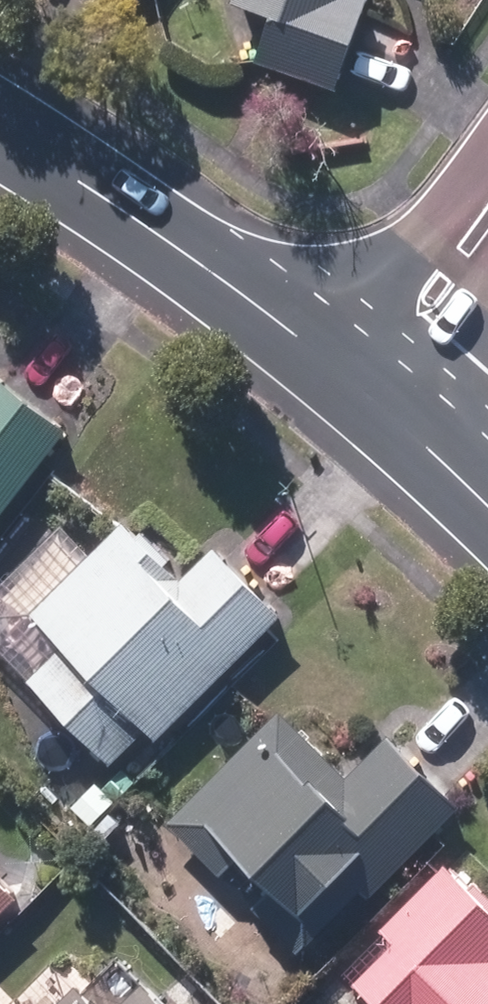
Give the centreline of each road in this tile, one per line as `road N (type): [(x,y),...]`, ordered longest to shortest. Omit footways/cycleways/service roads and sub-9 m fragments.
road 1 (tertiary): [(0,127),(329,357)]
road 2 (residential): [(329,357),(487,163)]
road 3 (residential): [(487,294),(397,416)]
road 4 (tertiary): [(397,416),(487,505)]

